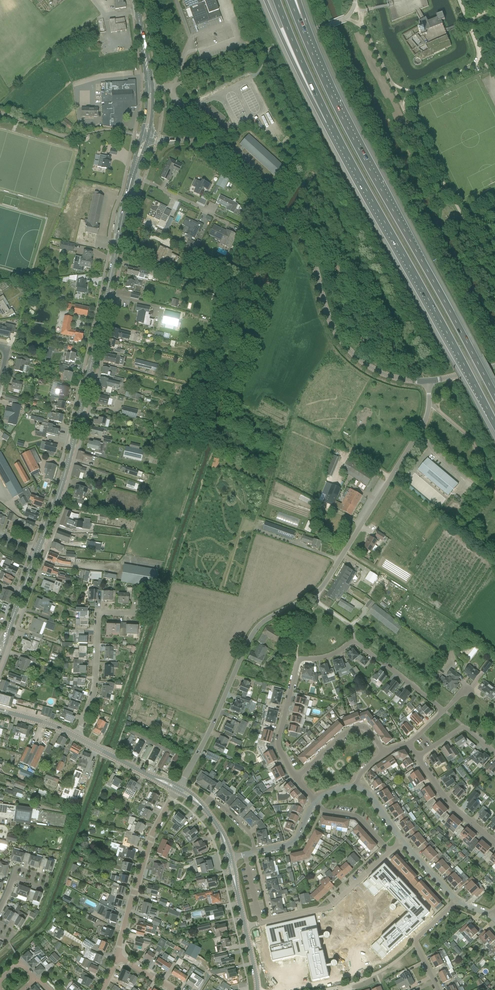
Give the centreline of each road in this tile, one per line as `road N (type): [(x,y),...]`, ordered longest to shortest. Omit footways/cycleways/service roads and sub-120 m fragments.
road 1 (motorway): [(494,395),(300,26)]
road 2 (unclassified): [(429,383),(395,382),(360,360),(331,318),(302,237),(206,148),(146,137)]
road 3 (secondary): [(38,551),(91,371),(133,175)]
road 4 (motorway): [(329,121),(494,424)]
road 5 (residential): [(444,711),(354,642),(329,657),(303,658),(279,737),(295,778)]
road 6 (unclassified): [(315,595),(422,426),(429,383)]
road 7 (residential): [(181,787),(256,629),(315,595)]
road 8 (unclassified): [(151,89),(347,18),(355,0)]
road 9 (residential): [(246,928),(332,909),(403,844)]
road 10 (residential): [(119,957),(144,861),(178,793)]
road 11 (residential): [(76,737),(101,688),(103,618),(137,614),(142,604)]
road 12 (motorway): [(266,0),(329,121)]
road 13 (motorway): [(277,0),(329,121)]

